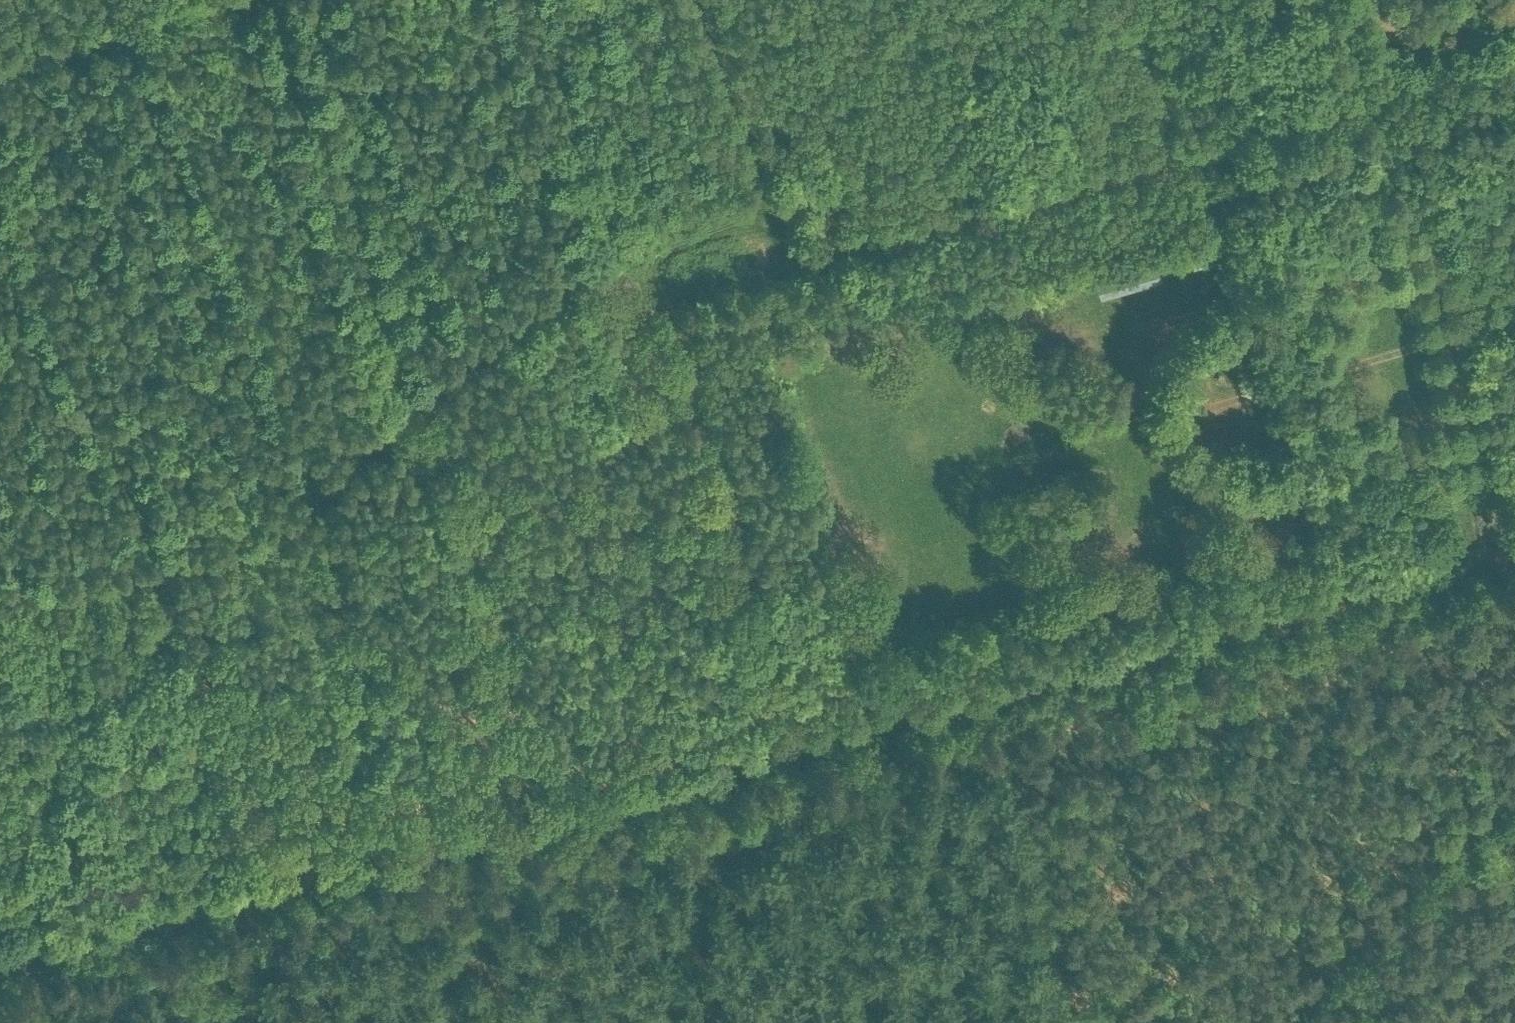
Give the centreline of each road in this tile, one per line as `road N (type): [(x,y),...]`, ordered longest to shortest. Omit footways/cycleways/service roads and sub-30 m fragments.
road 1 (track): [(765,206),(796,260),(818,262),(1309,120),(1328,122),(1340,137),(1374,244)]
road 2 (track): [(270,1022),(247,926),(248,873),(151,571),(0,606)]
road 3 (track): [(151,571),(266,534),(528,311),(651,250)]
road 4 (track): [(799,743),(651,250)]
road 5 (track): [(0,76),(233,0)]
road 6 (track): [(698,0),(765,206)]
road 7 (track): [(1514,2),(1398,34),(1386,0)]
road 8 (track): [(765,206),(651,250)]

